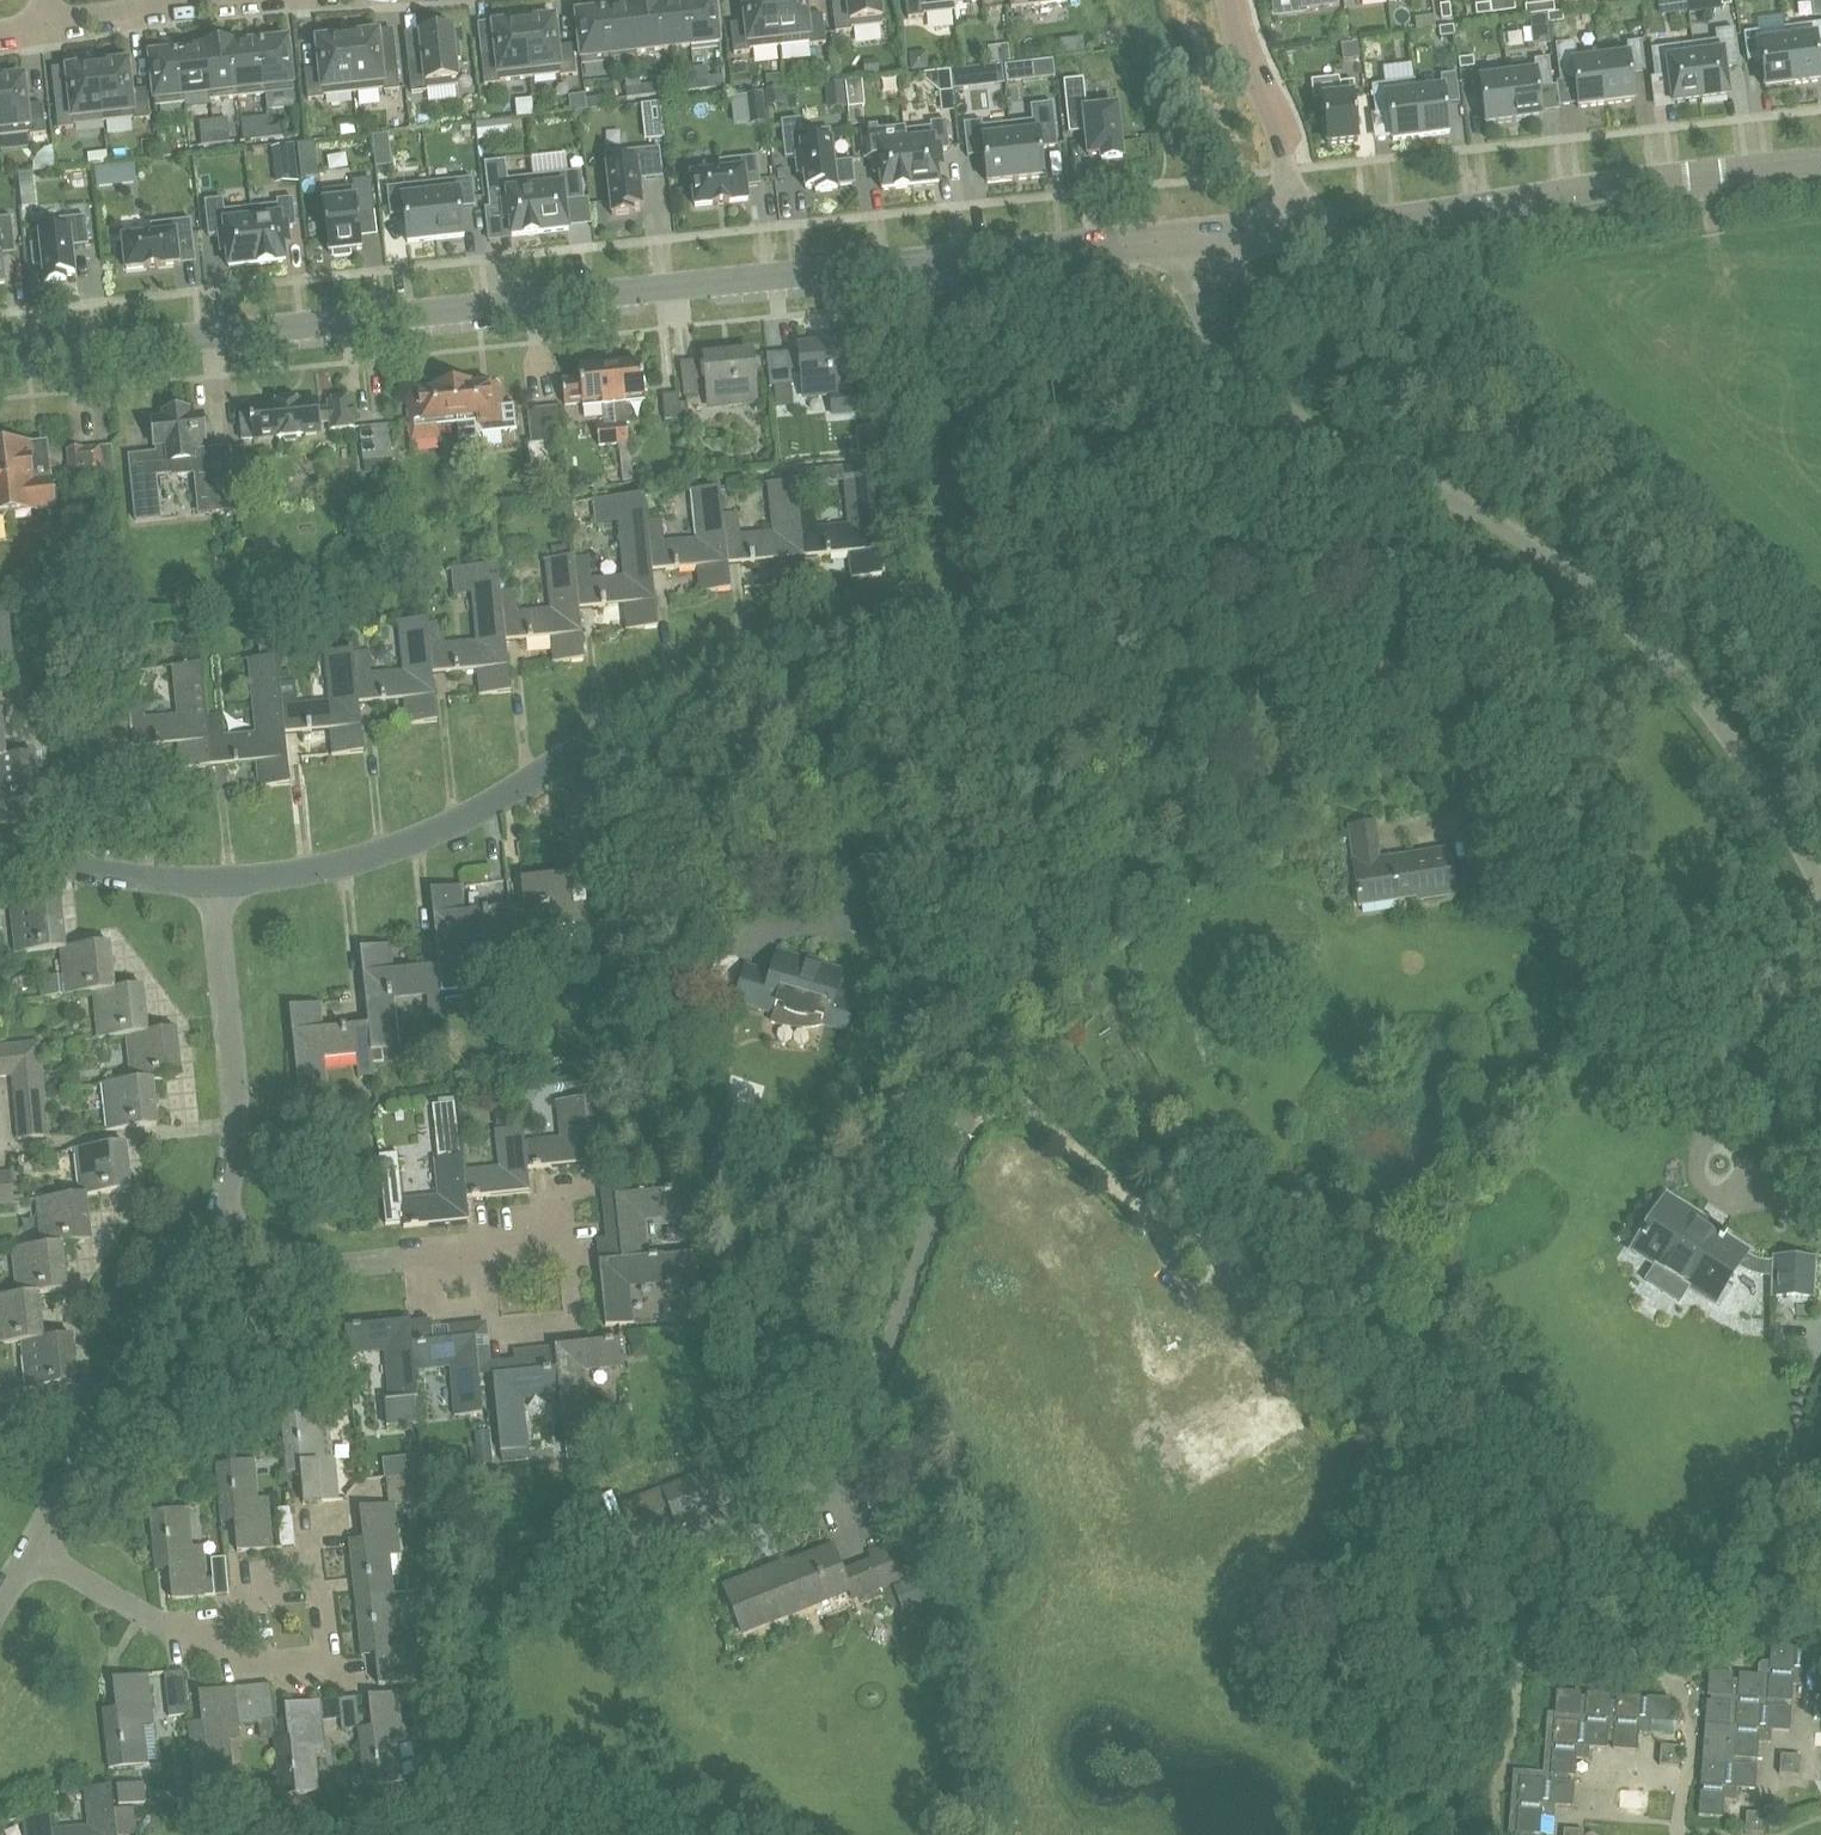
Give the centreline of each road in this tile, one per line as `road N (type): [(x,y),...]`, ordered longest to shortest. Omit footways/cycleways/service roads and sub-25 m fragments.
road 1 (residential): [(932,261),(960,597),(932,617),(816,632),(722,666),(561,763),(382,854),(212,881)]
road 2 (residential): [(1820,888),(1687,683),(1613,608),(1527,543),(1304,425),(1252,386),(1203,306),(1193,236)]
road 3 (tertiary): [(0,364),(932,261)]
road 4 (tertiary): [(1294,226),(1820,162)]
road 5 (residential): [(1489,1834),(1522,1657),(1533,1638),(1577,1627),(1638,1653),(1692,1716),(1678,1834)]
road 6 (residential): [(218,1227),(34,1552)]
road 7 (residential): [(212,881),(238,1125),(218,1227)]
road 8 (residential): [(549,1243),(332,1263),(218,1227)]
road 9 (tertiary): [(932,261),(1193,236)]
road 10 (residential): [(252,1633),(200,1639),(157,1626),(34,1552)]
road 11 (residential): [(1294,226),(1283,130),(1251,70),(1233,0)]
road 12 (residential): [(212,881),(103,871),(0,845)]
road 13 (residential): [(241,0),(42,31)]

